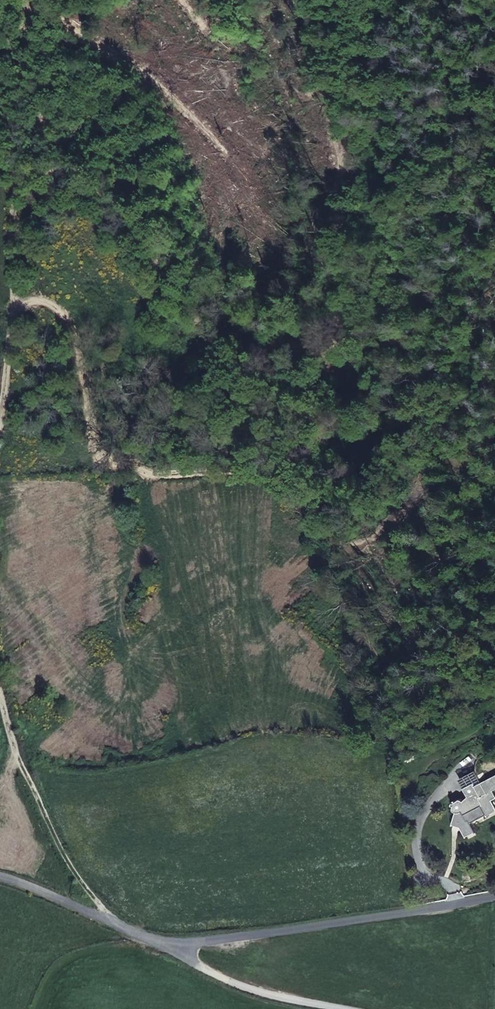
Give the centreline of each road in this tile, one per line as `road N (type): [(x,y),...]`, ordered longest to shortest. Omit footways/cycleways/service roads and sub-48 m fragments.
road 1 (unclassified): [(162,945),(494,899)]
road 2 (residential): [(162,945),(231,984),(335,1008)]
road 3 (unclassified): [(0,879),(162,945)]

